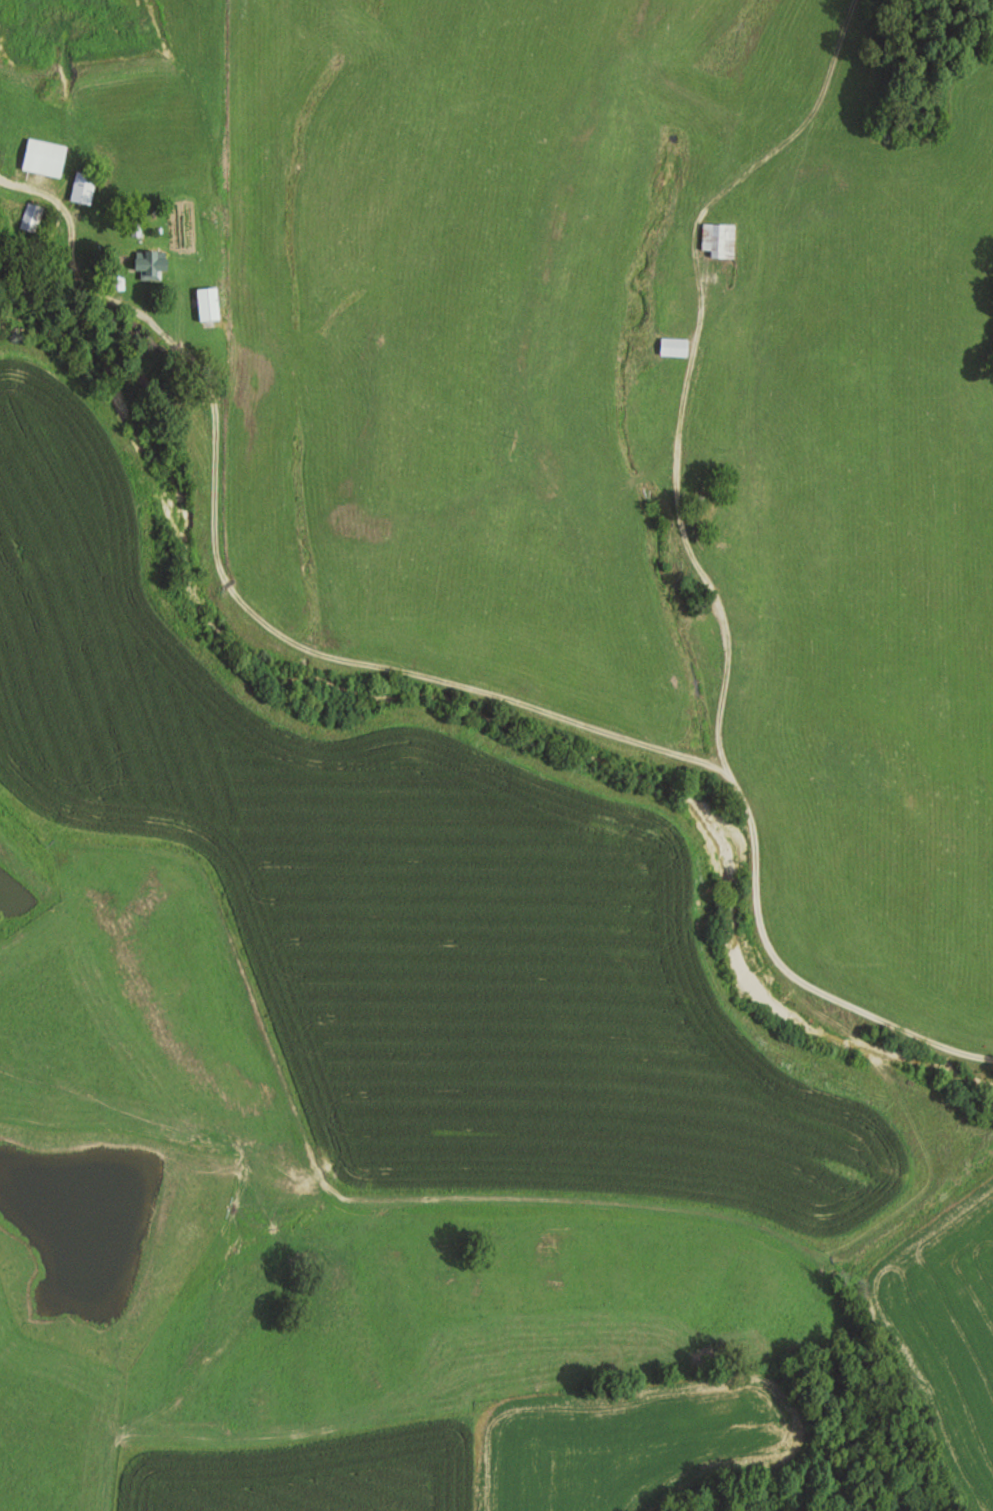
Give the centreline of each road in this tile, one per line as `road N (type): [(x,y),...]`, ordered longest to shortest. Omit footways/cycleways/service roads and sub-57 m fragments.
road 1 (residential): [(992,1059),(874,1047),(759,998),(734,961),(722,825),(644,775),(477,708),(305,653),(231,594),(215,546),(214,382),(70,263),(62,207),(0,172)]

